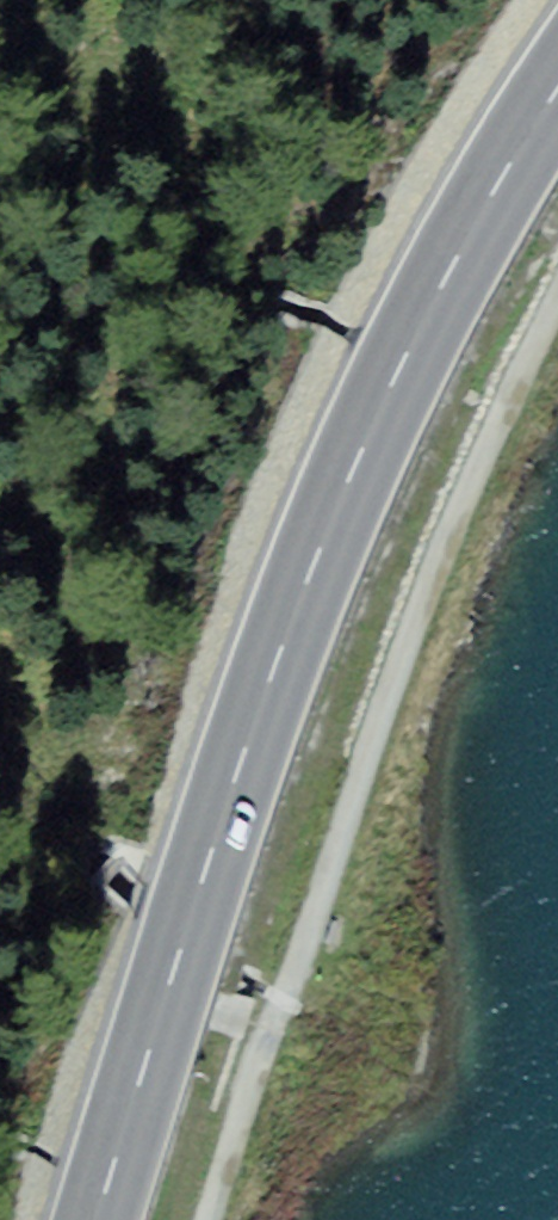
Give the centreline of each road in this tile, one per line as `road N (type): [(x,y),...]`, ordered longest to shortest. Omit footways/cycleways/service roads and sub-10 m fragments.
road 1 (primary): [(96,1219),(278,660),(425,297),(557,92)]
road 2 (track): [(204,1219),(432,584),(557,304)]

